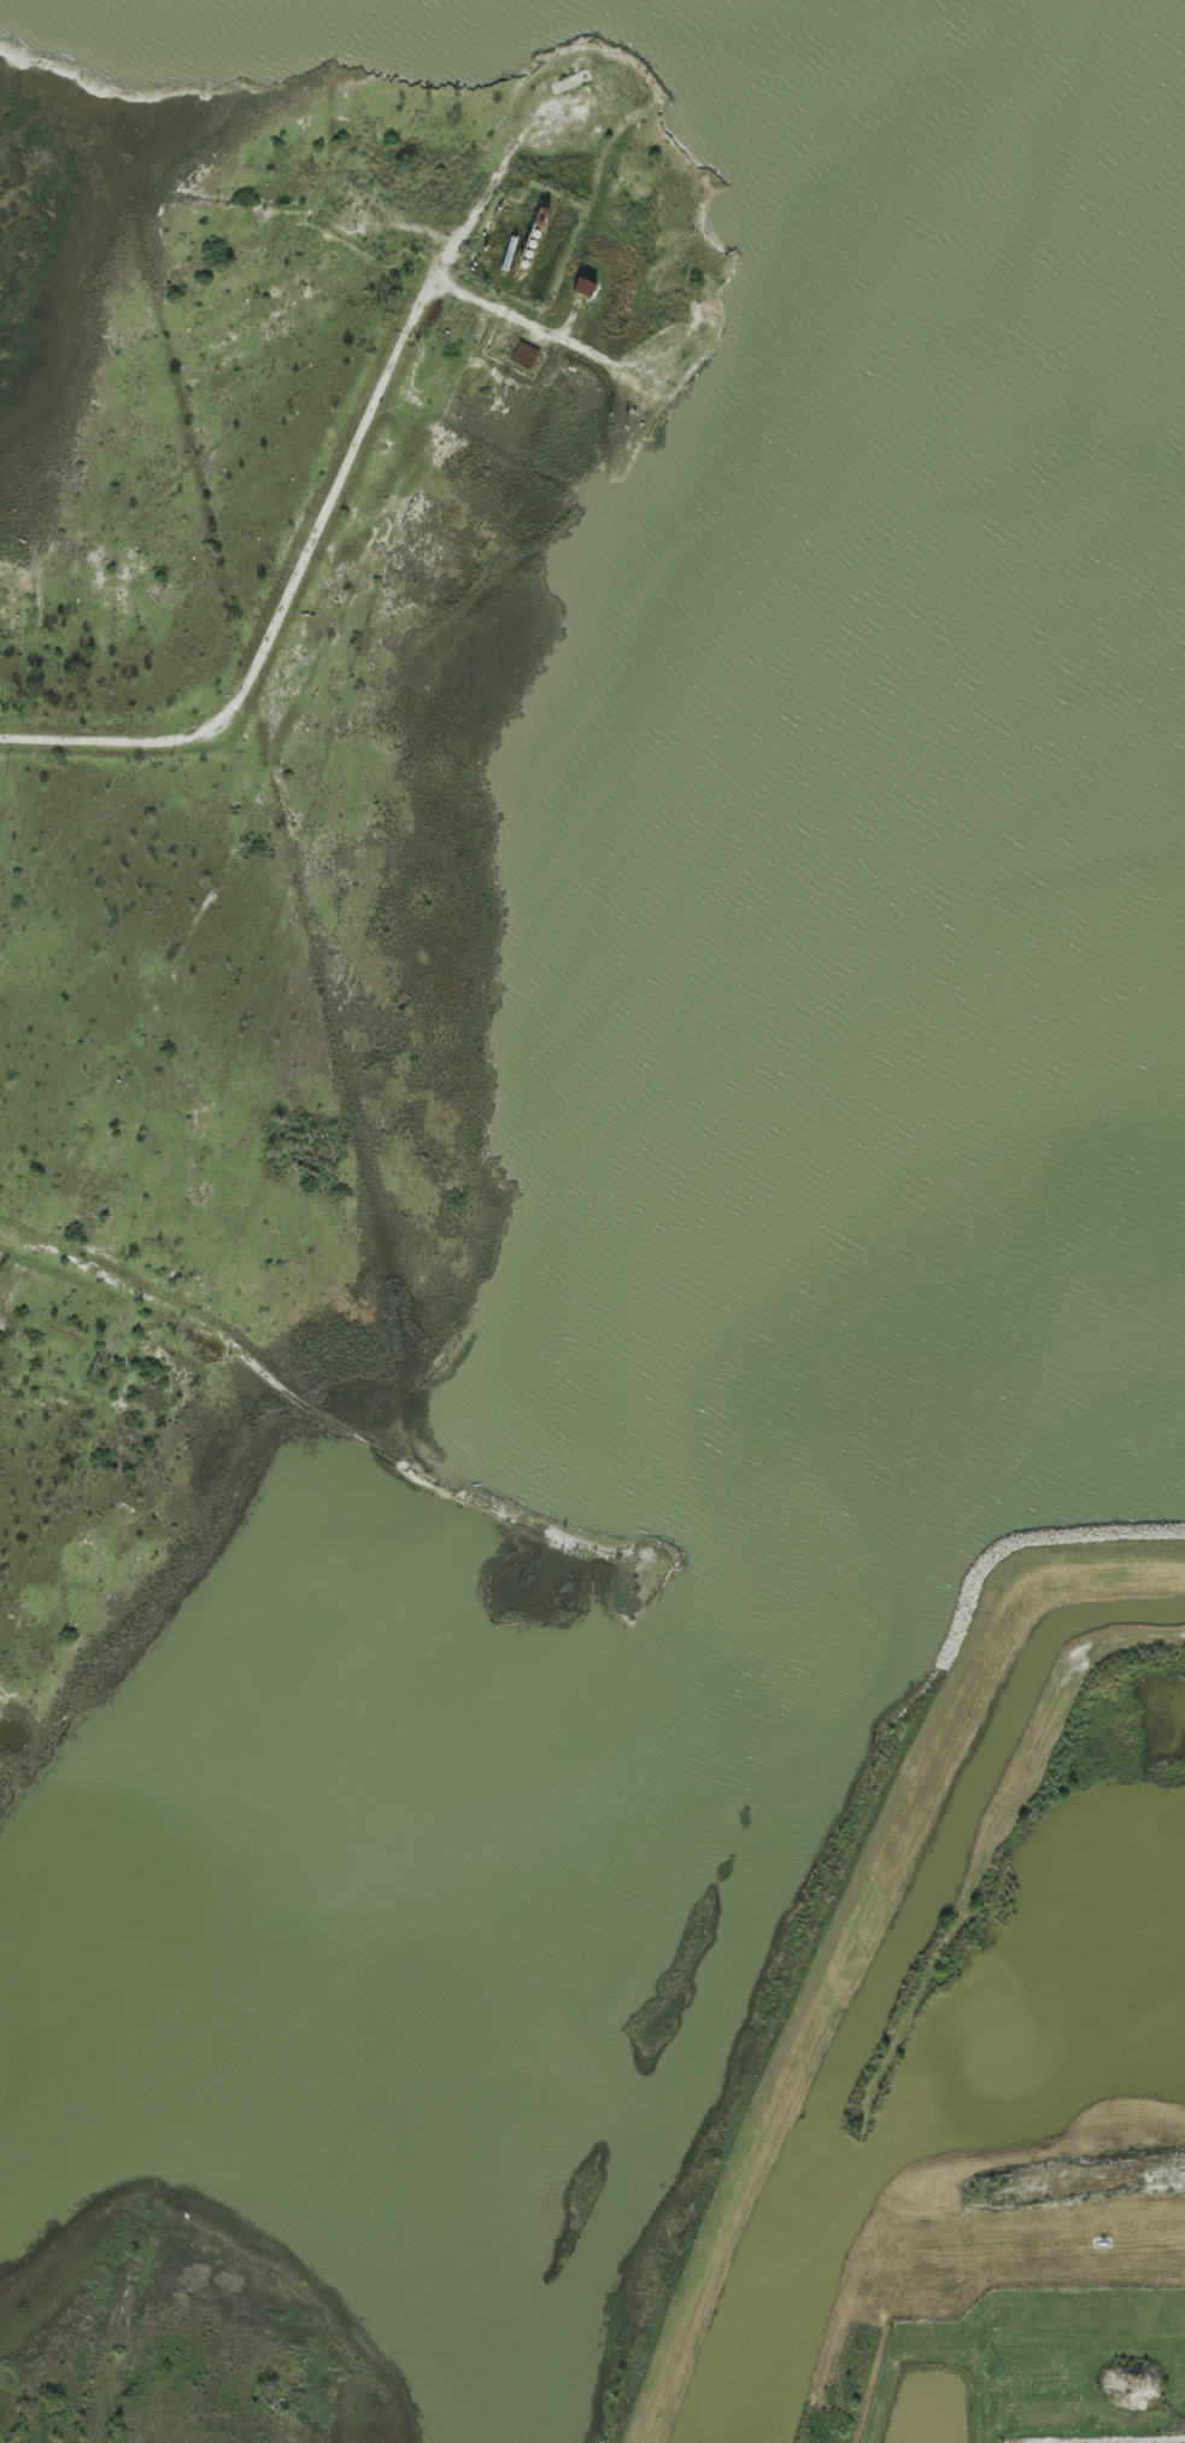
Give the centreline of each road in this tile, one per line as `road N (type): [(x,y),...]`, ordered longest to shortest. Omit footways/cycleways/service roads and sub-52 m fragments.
road 1 (residential): [(514,157),(436,282),(254,673),(224,720),(180,744),(0,742)]

